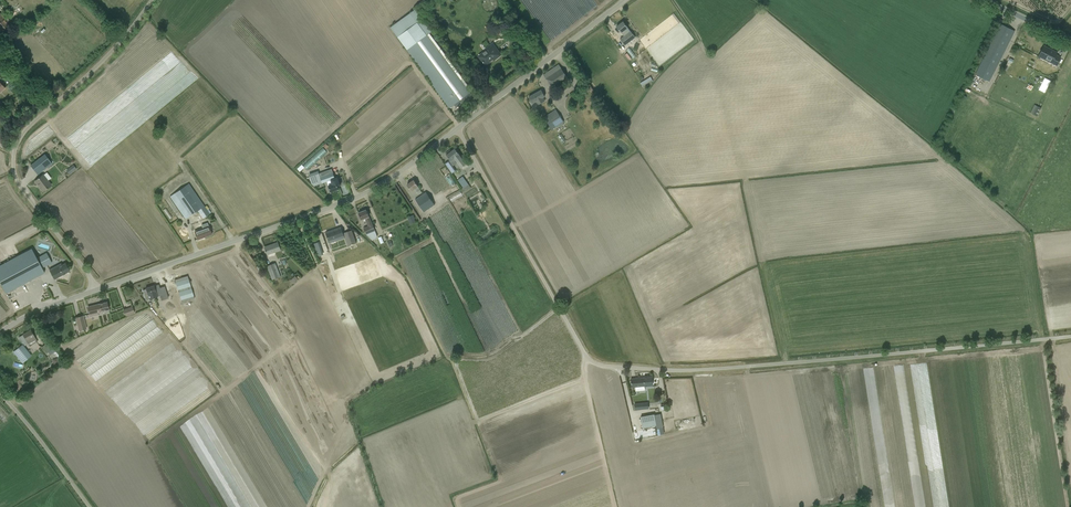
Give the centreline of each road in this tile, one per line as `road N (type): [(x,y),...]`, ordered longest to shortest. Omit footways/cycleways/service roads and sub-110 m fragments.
road 1 (track): [(663,365),(1070,333)]
road 2 (unclassified): [(95,288),(369,193),(455,130)]
road 3 (unclassified): [(95,288),(15,179),(14,146),(109,55),(150,0)]
road 4 (unclassified): [(663,365),(587,363),(455,130)]
road 5 (unclassified): [(455,130),(626,0)]
road 6 (unclassified): [(88,506),(0,393)]

